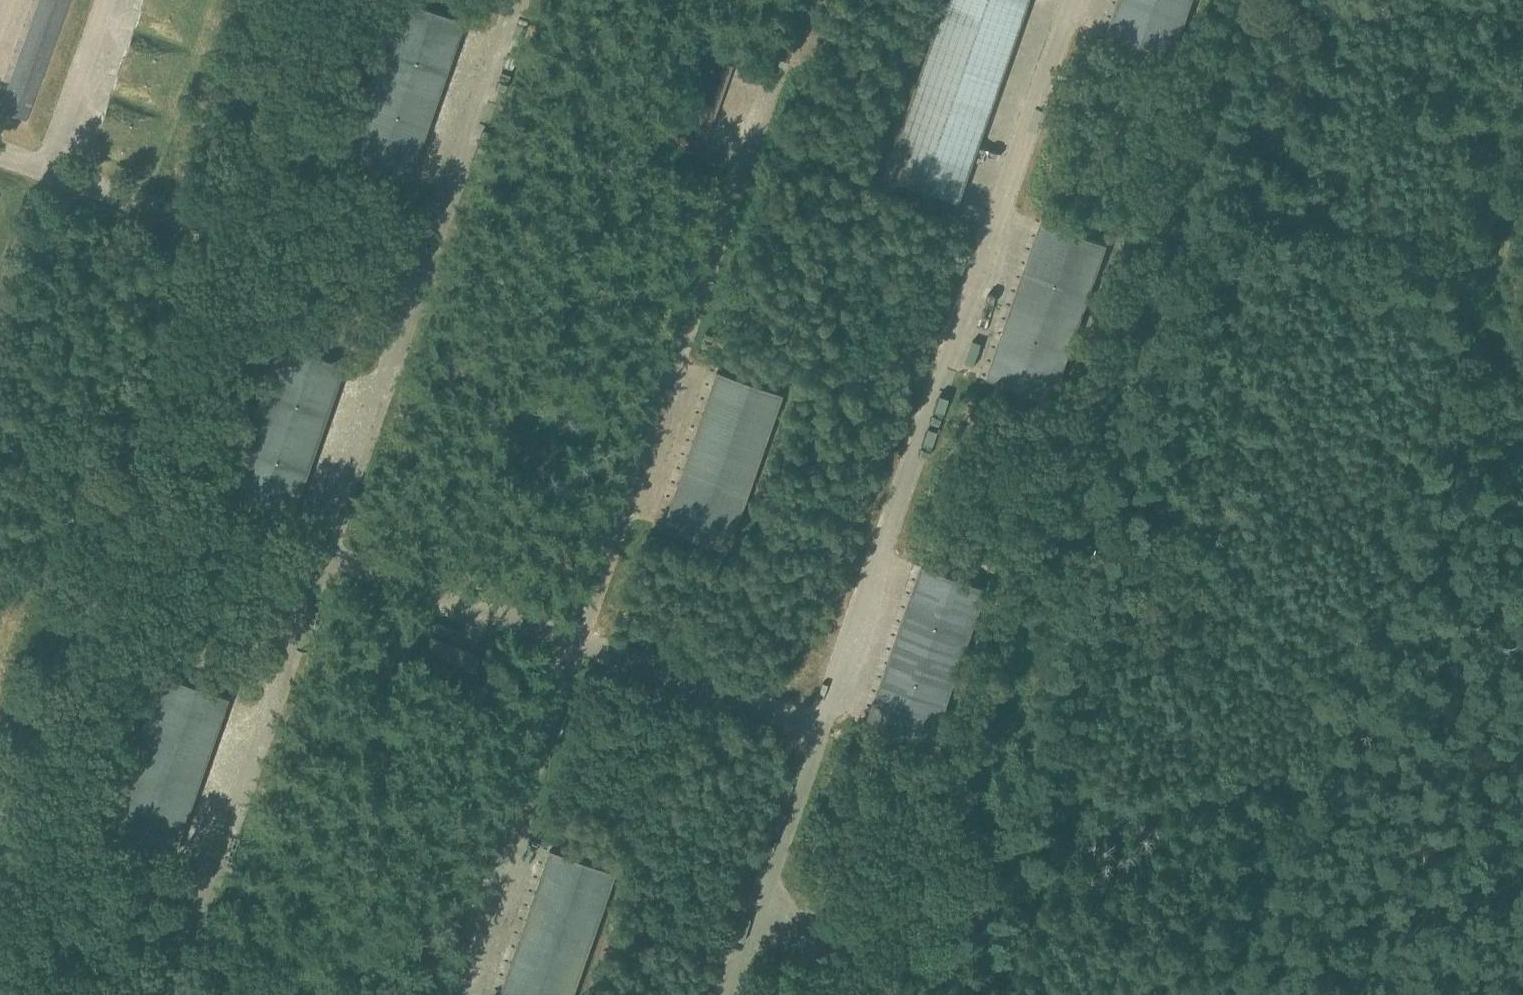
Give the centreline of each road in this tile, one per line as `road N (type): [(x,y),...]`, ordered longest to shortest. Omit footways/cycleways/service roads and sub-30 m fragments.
road 1 (track): [(1522,180),(1487,280),(1522,315)]

